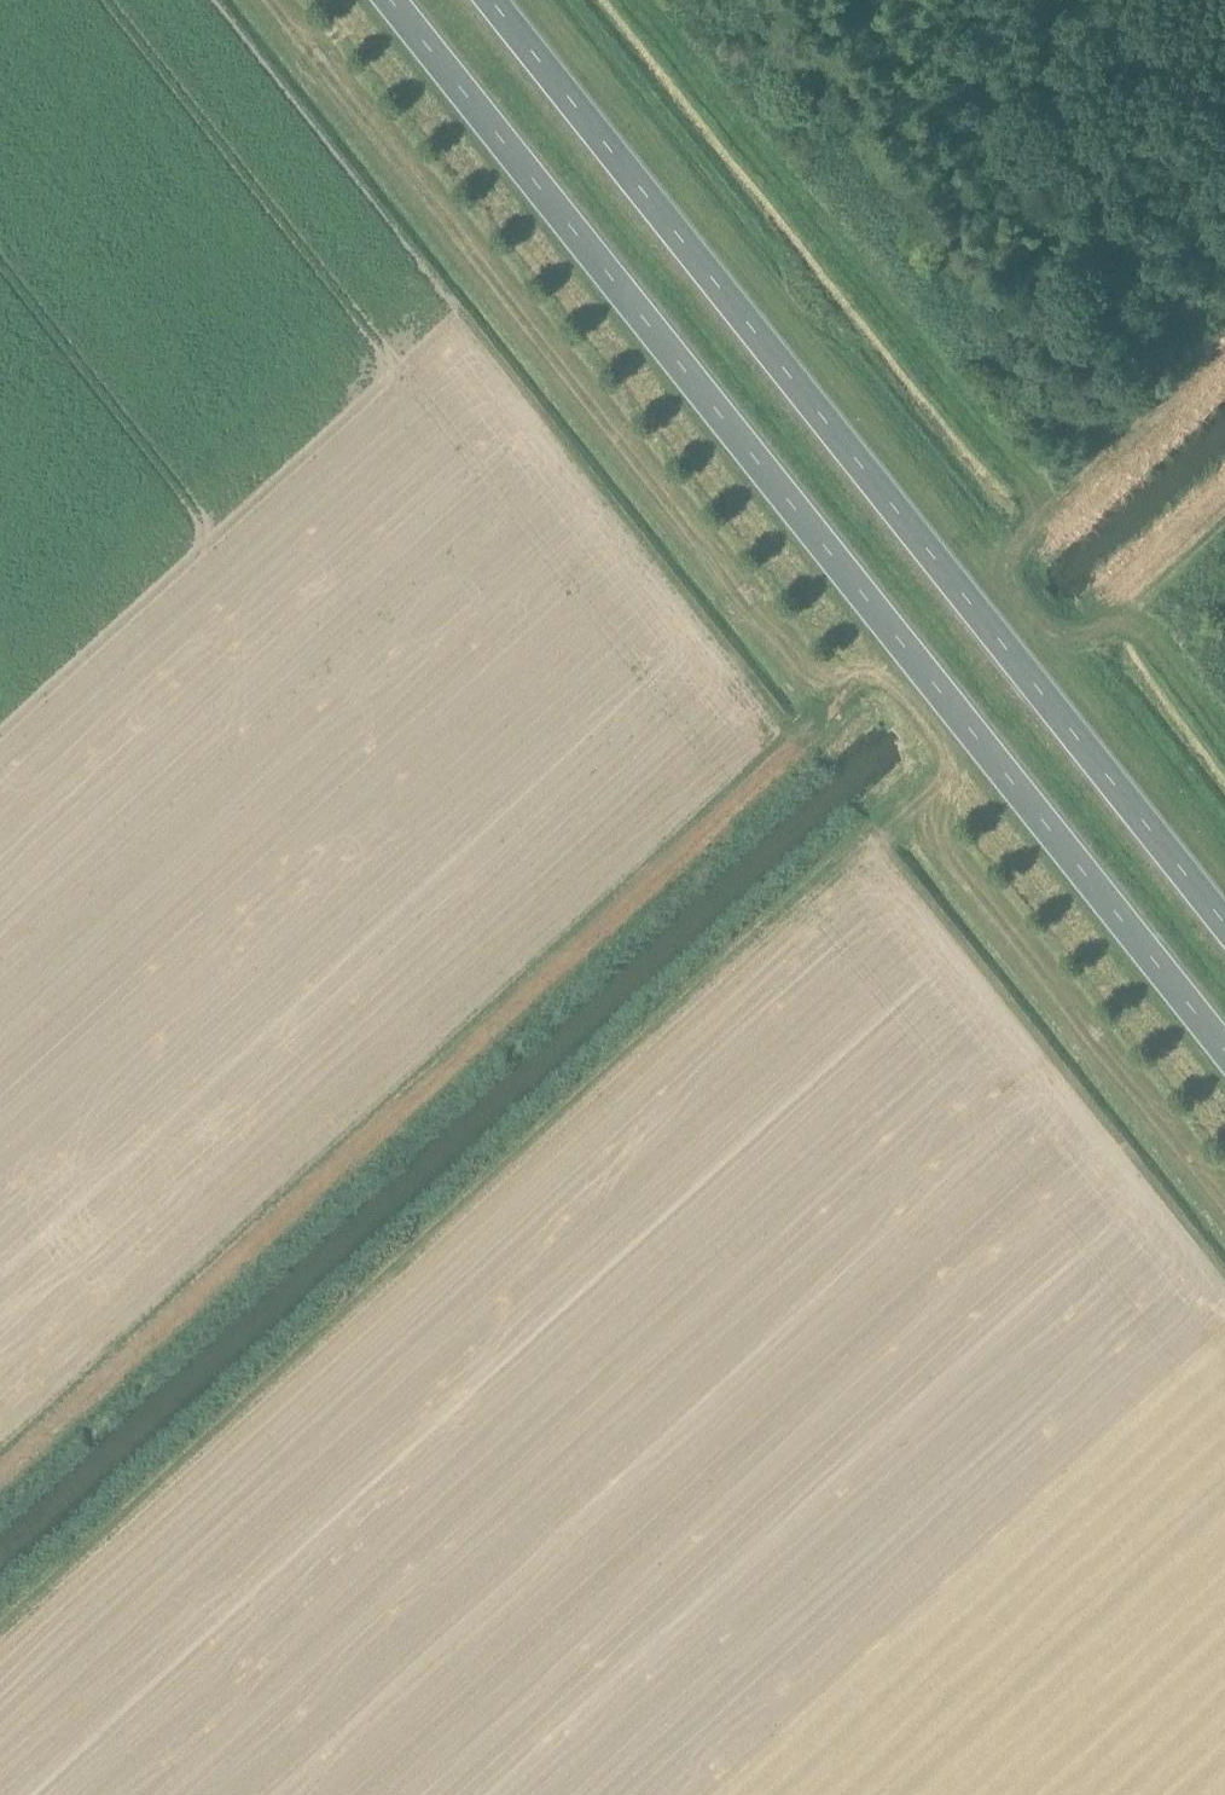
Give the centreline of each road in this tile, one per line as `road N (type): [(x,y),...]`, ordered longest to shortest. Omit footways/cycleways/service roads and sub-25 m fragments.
road 1 (trunk): [(390,0),(1224,1053)]
road 2 (trunk): [(1224,925),(490,0)]

